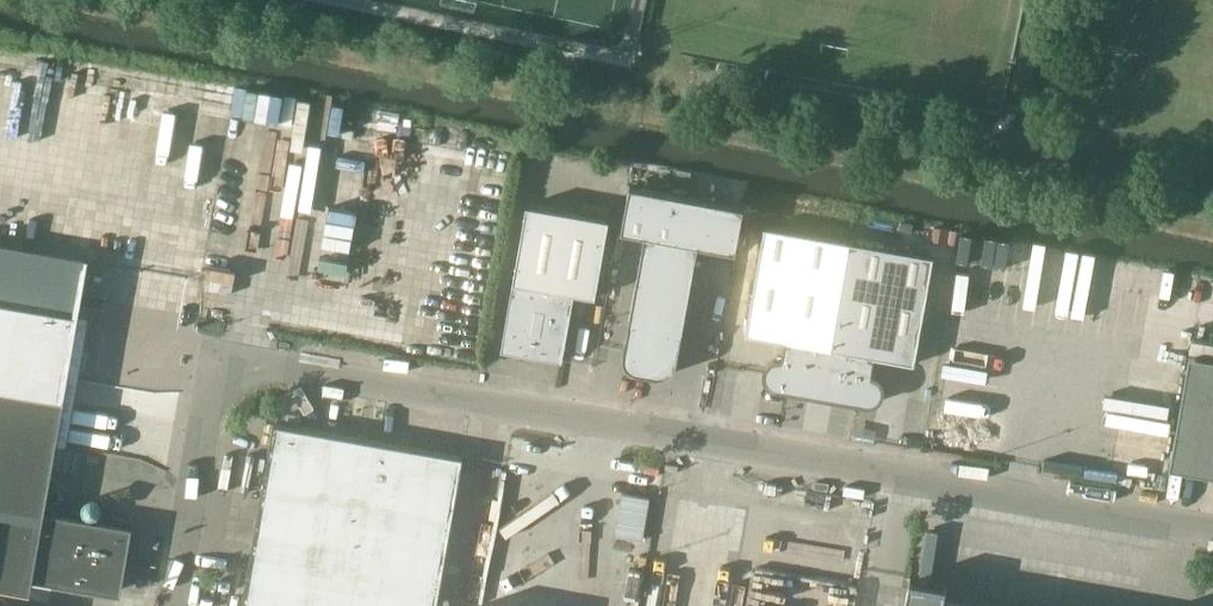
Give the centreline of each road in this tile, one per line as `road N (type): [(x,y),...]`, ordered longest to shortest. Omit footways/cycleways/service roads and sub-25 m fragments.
road 1 (unclassified): [(170,605),(203,416),(229,374),(254,367),(284,365),(1212,528)]

